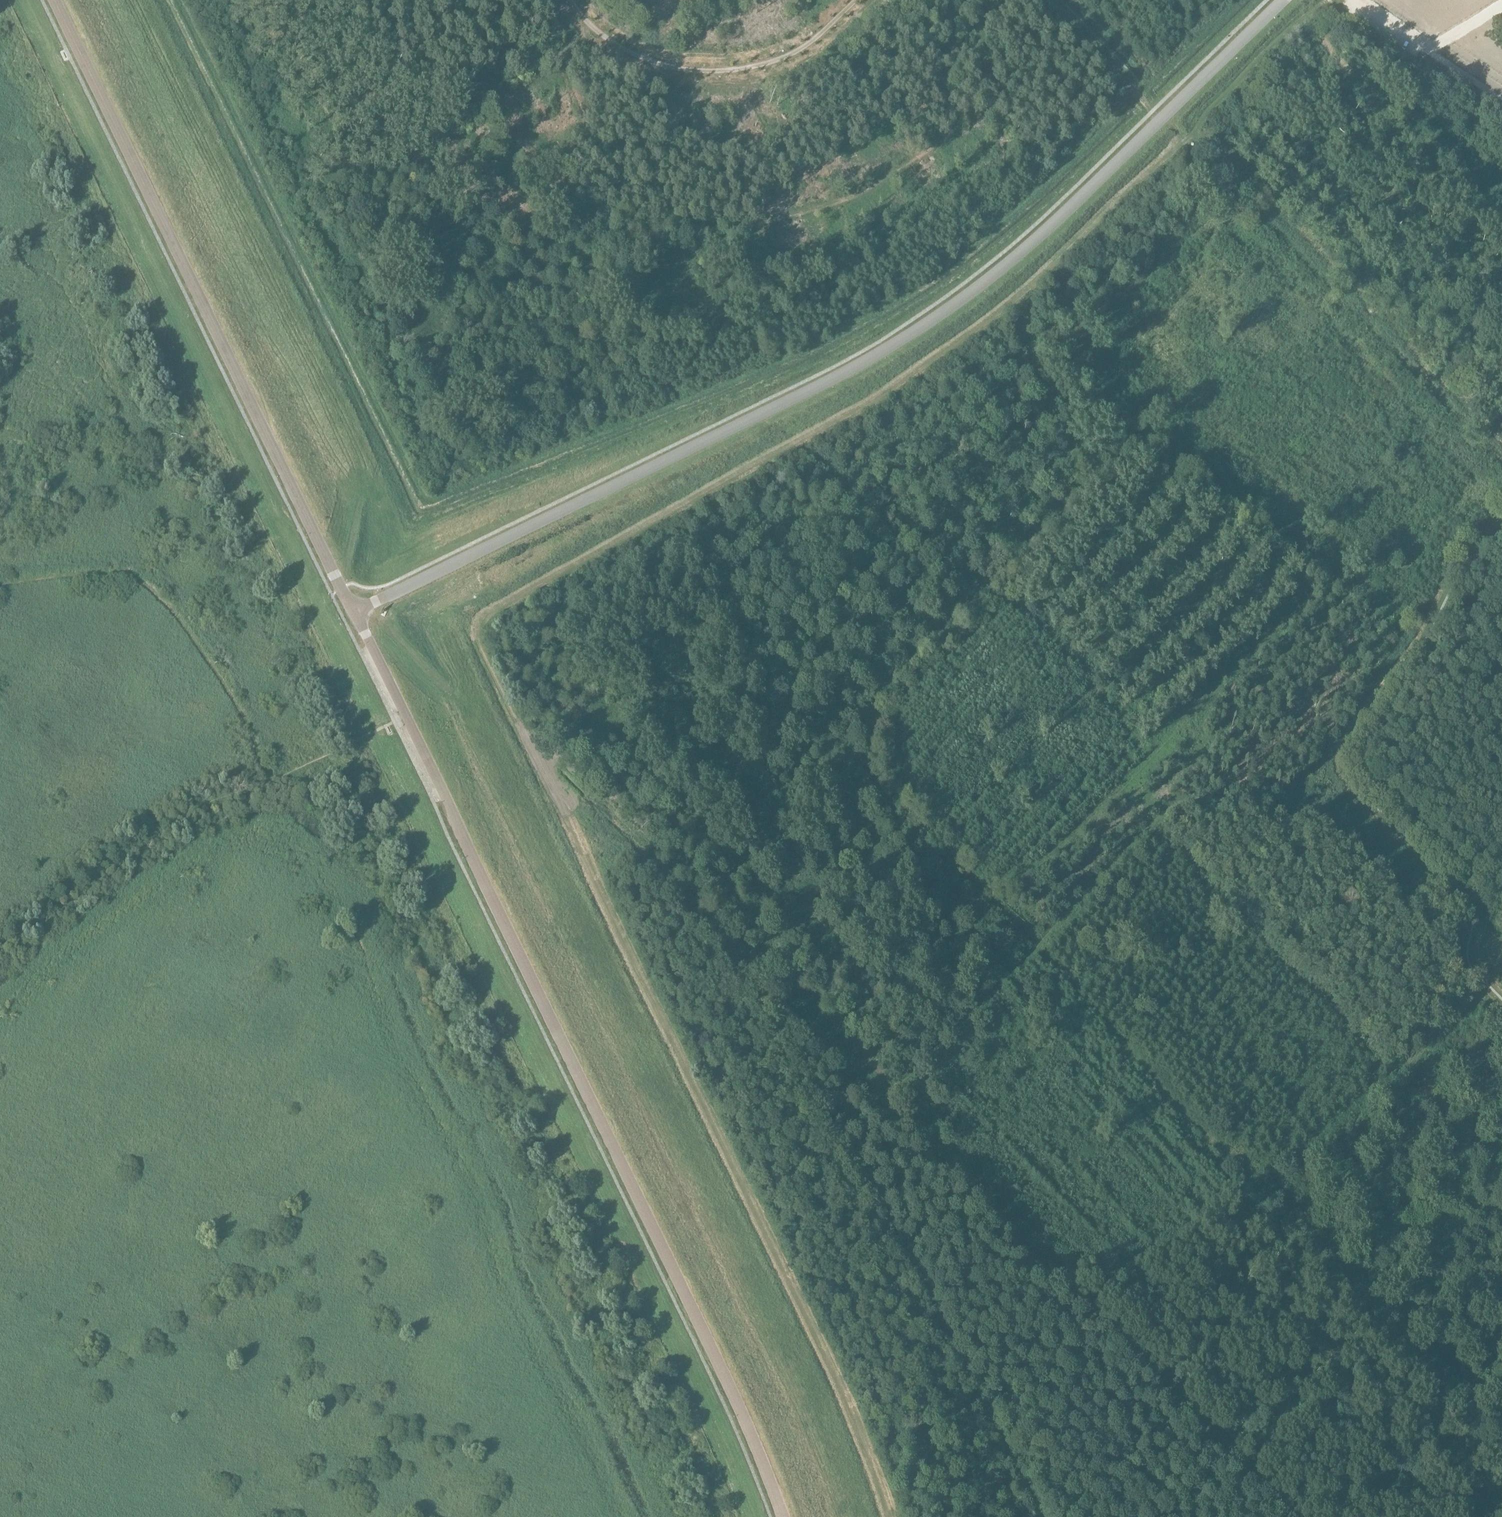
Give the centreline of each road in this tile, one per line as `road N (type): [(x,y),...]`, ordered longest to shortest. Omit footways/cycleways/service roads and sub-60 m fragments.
road 1 (tertiary): [(355,612),(902,340),(1012,261),(1283,0)]
road 2 (tertiary): [(785,1516),(683,1286),(355,612)]
road 3 (tertiary): [(355,612),(55,0)]

